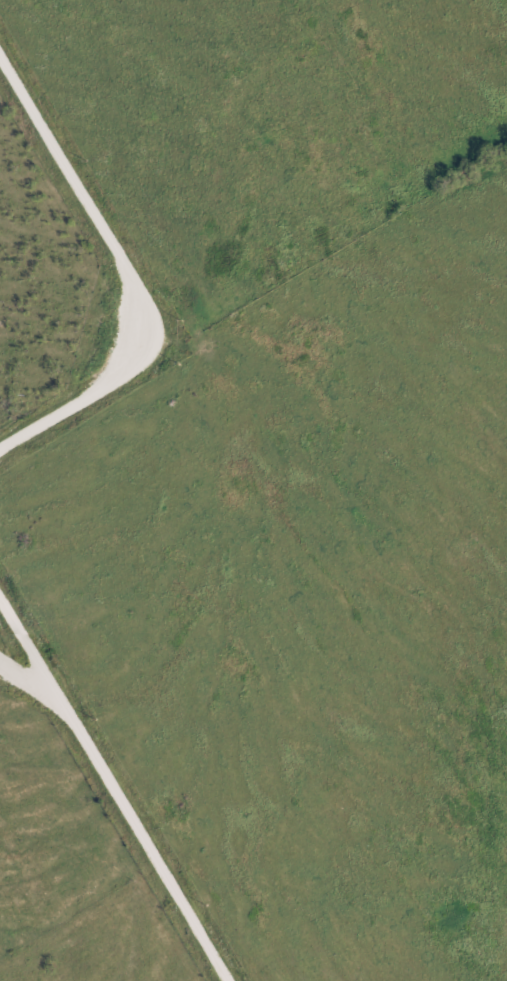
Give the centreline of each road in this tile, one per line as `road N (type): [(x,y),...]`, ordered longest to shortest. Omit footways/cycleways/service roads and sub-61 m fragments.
road 1 (residential): [(0,442),(138,359),(155,319),(0,47)]
road 2 (residential): [(234,980),(0,589)]

